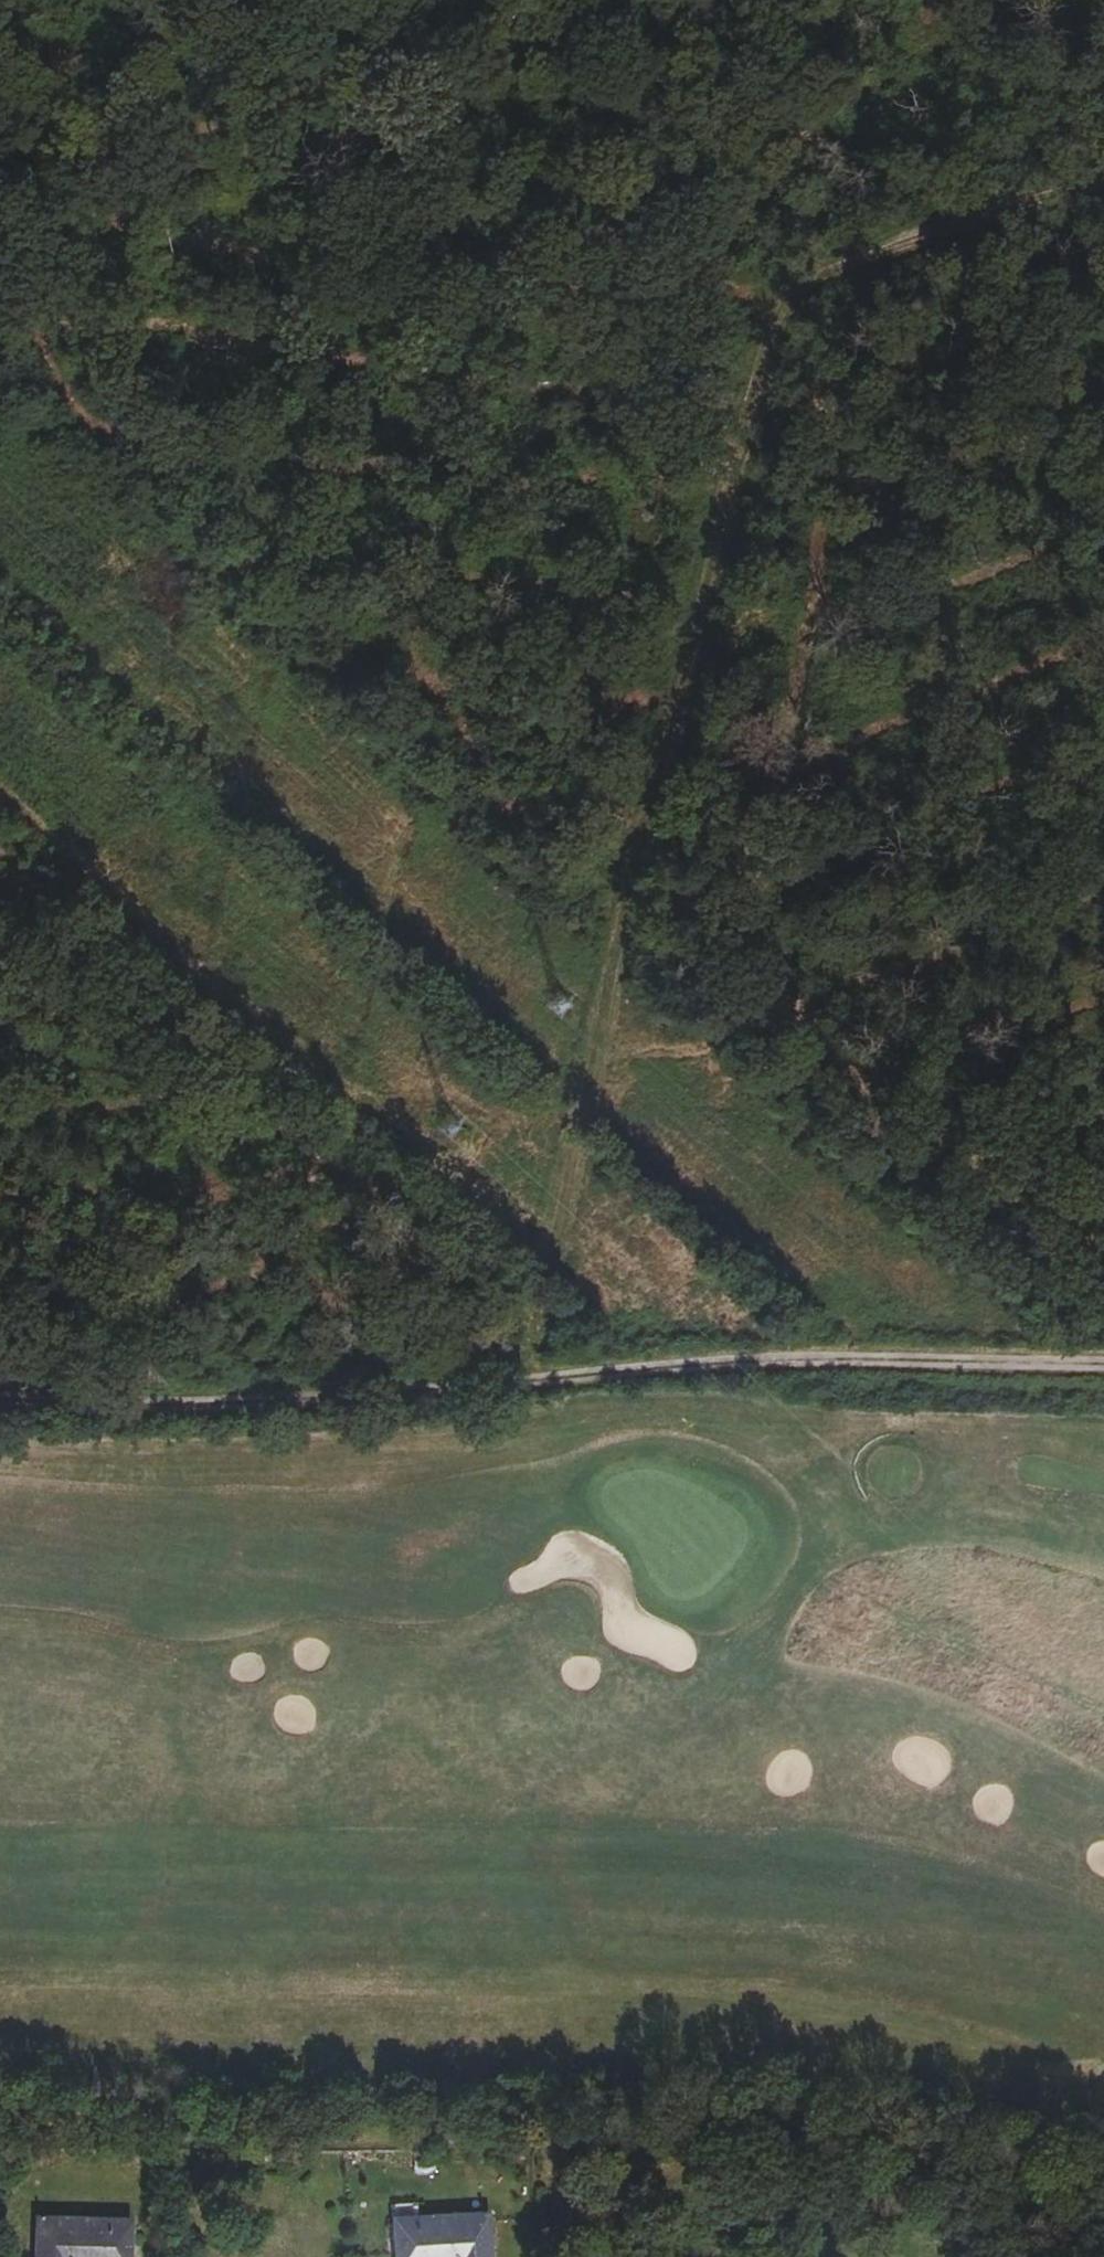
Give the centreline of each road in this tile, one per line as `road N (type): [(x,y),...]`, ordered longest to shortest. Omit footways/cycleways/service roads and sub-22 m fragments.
road 1 (track): [(496,1387),(855,1361),(1103,1365)]
road 2 (track): [(0,1395),(254,1407),(496,1387)]

